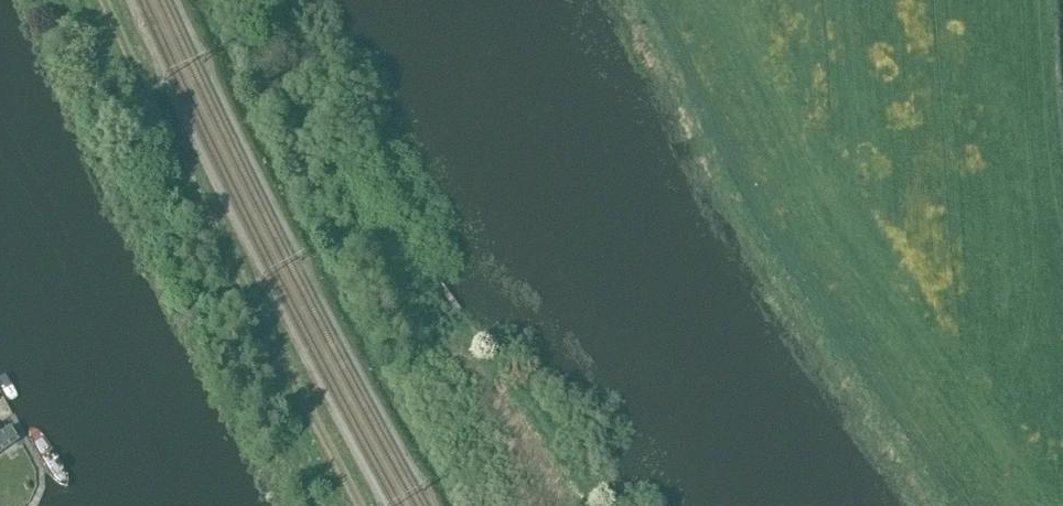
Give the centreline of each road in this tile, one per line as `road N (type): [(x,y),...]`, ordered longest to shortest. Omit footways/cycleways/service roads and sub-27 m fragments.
road 1 (track): [(361,505),(250,304),(101,0)]

